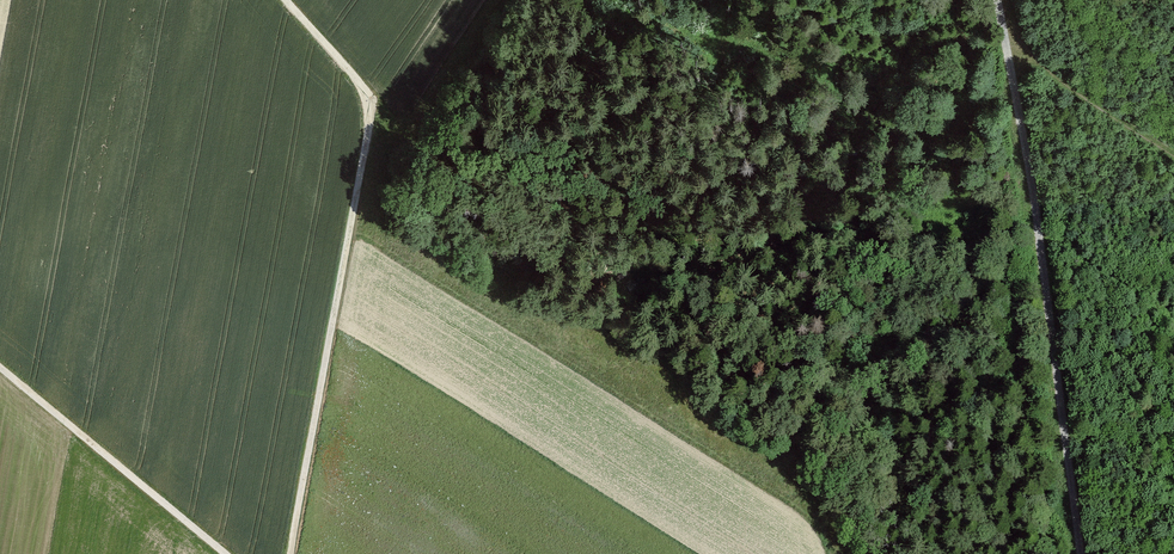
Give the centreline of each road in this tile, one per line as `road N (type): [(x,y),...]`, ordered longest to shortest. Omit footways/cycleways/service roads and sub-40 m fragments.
road 1 (unclassified): [(286,0),(346,68),(372,125),(290,553)]
road 2 (unclassified): [(1081,553),(1032,187),(997,0)]
road 3 (unclassified): [(225,553),(0,368)]
road 4 (track): [(1005,35),(1173,152)]
road 5 (track): [(505,0),(415,127),(372,125)]

